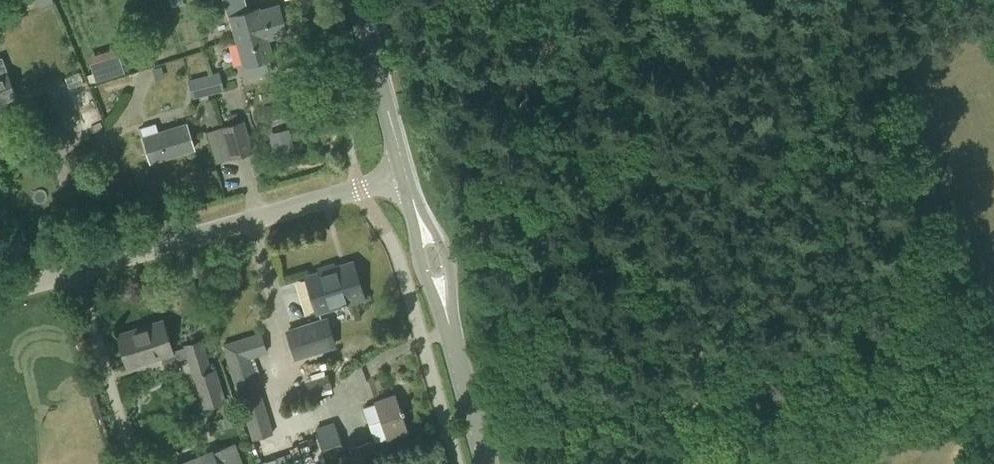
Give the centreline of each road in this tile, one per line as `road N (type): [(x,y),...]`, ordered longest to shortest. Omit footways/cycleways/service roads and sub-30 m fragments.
road 1 (unclassified): [(406,174),(0,285)]
road 2 (tertiary): [(406,174),(356,0)]
road 3 (tertiary): [(490,463),(446,314)]

